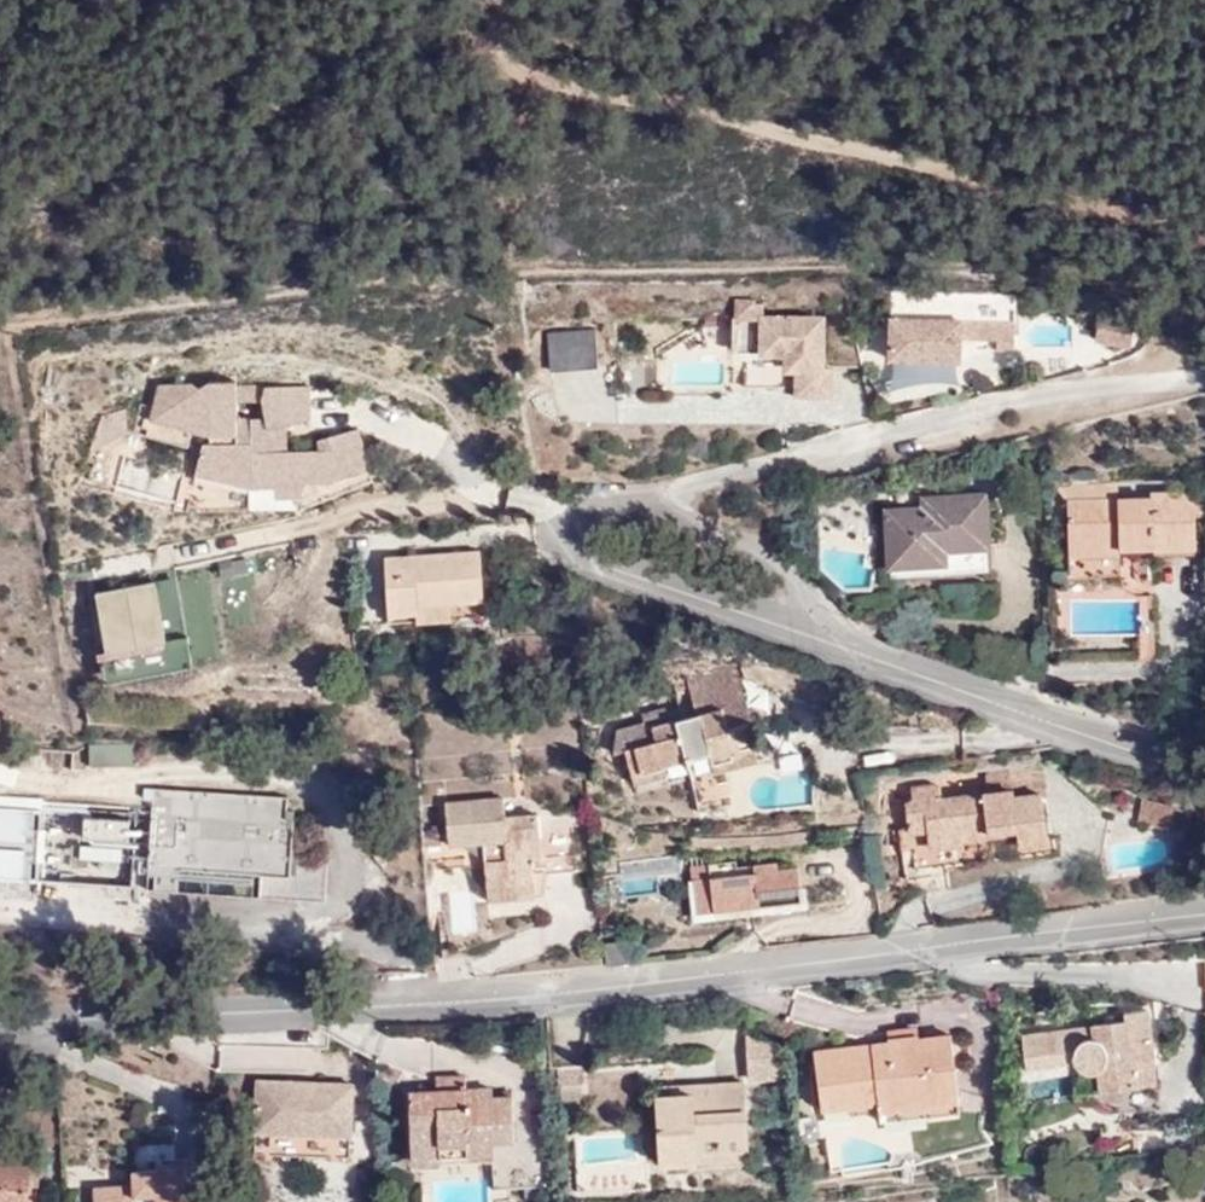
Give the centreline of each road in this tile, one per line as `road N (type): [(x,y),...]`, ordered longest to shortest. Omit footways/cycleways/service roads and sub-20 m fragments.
road 1 (residential): [(1204,770),(584,551),(579,522),(612,496),(687,488),(1043,393),(1154,378),(1179,345)]
road 2 (track): [(0,325),(488,272),(935,266),(1050,279),(1132,300),(1179,345),(1204,338)]
road 3 (residential): [(0,1033),(103,1018),(573,985),(1204,908)]
road 4 (track): [(527,0),(504,27),(526,66),(716,116),(1204,225)]
road 5 (track): [(417,1000),(320,797),(280,772),(187,769),(67,788),(0,774)]

